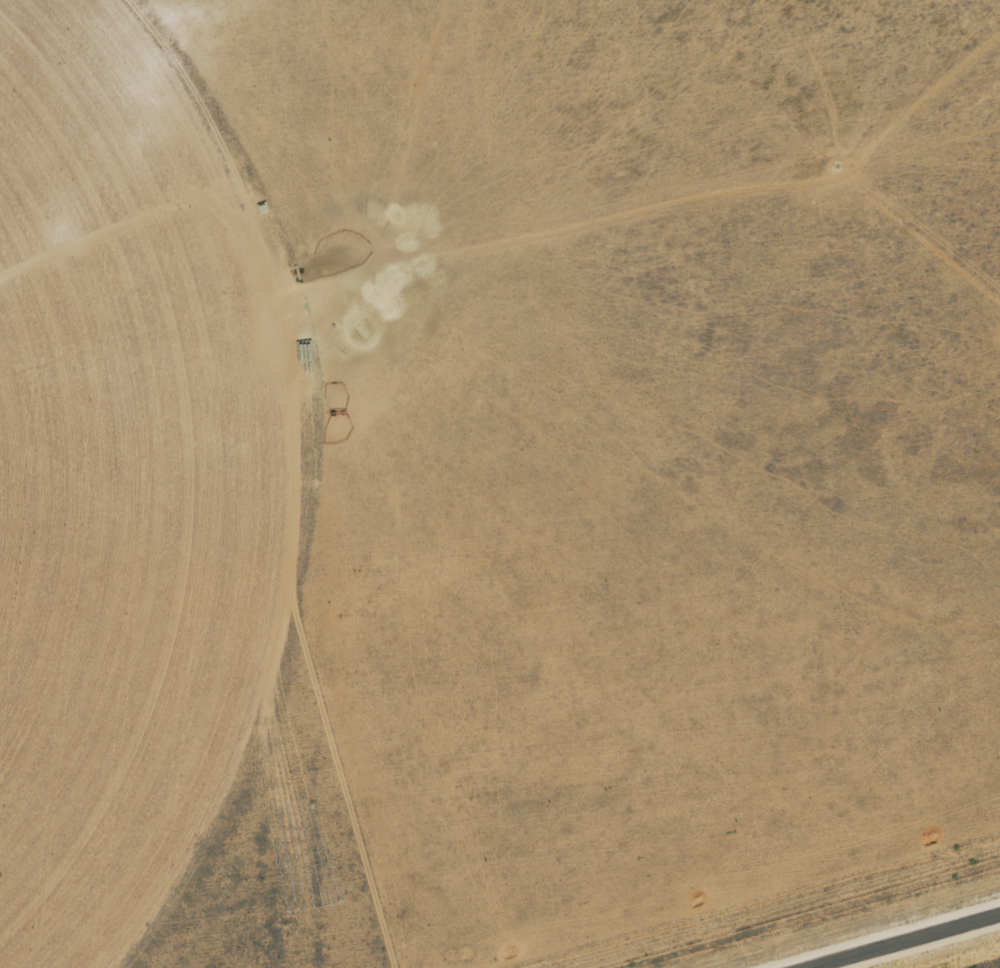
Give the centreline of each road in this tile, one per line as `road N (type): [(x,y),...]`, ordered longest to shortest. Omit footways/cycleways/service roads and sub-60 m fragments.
road 1 (residential): [(810,967),(999,914)]

